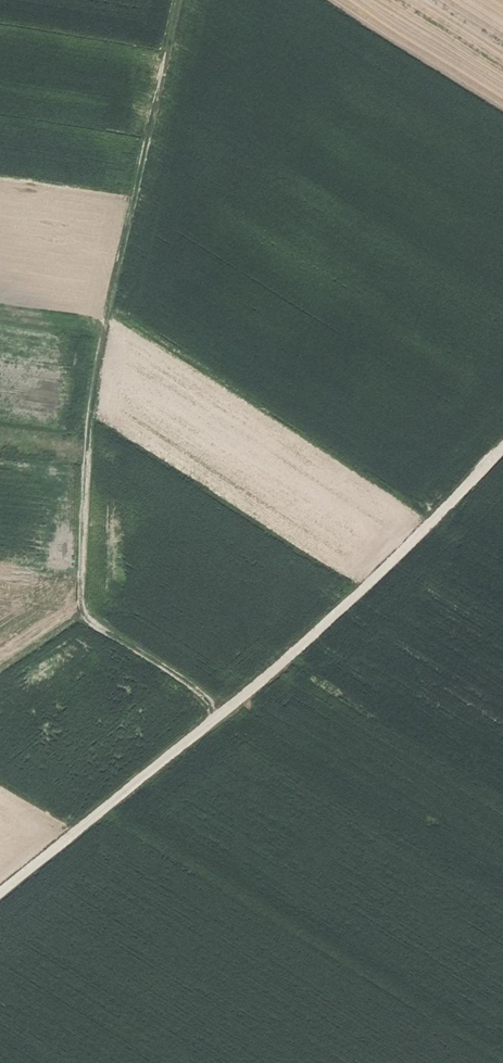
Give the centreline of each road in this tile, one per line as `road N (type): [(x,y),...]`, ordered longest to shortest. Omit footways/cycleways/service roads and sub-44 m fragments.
road 1 (track): [(176,0),(87,383),(85,610),(225,707)]
road 2 (track): [(0,894),(411,543),(502,447)]

